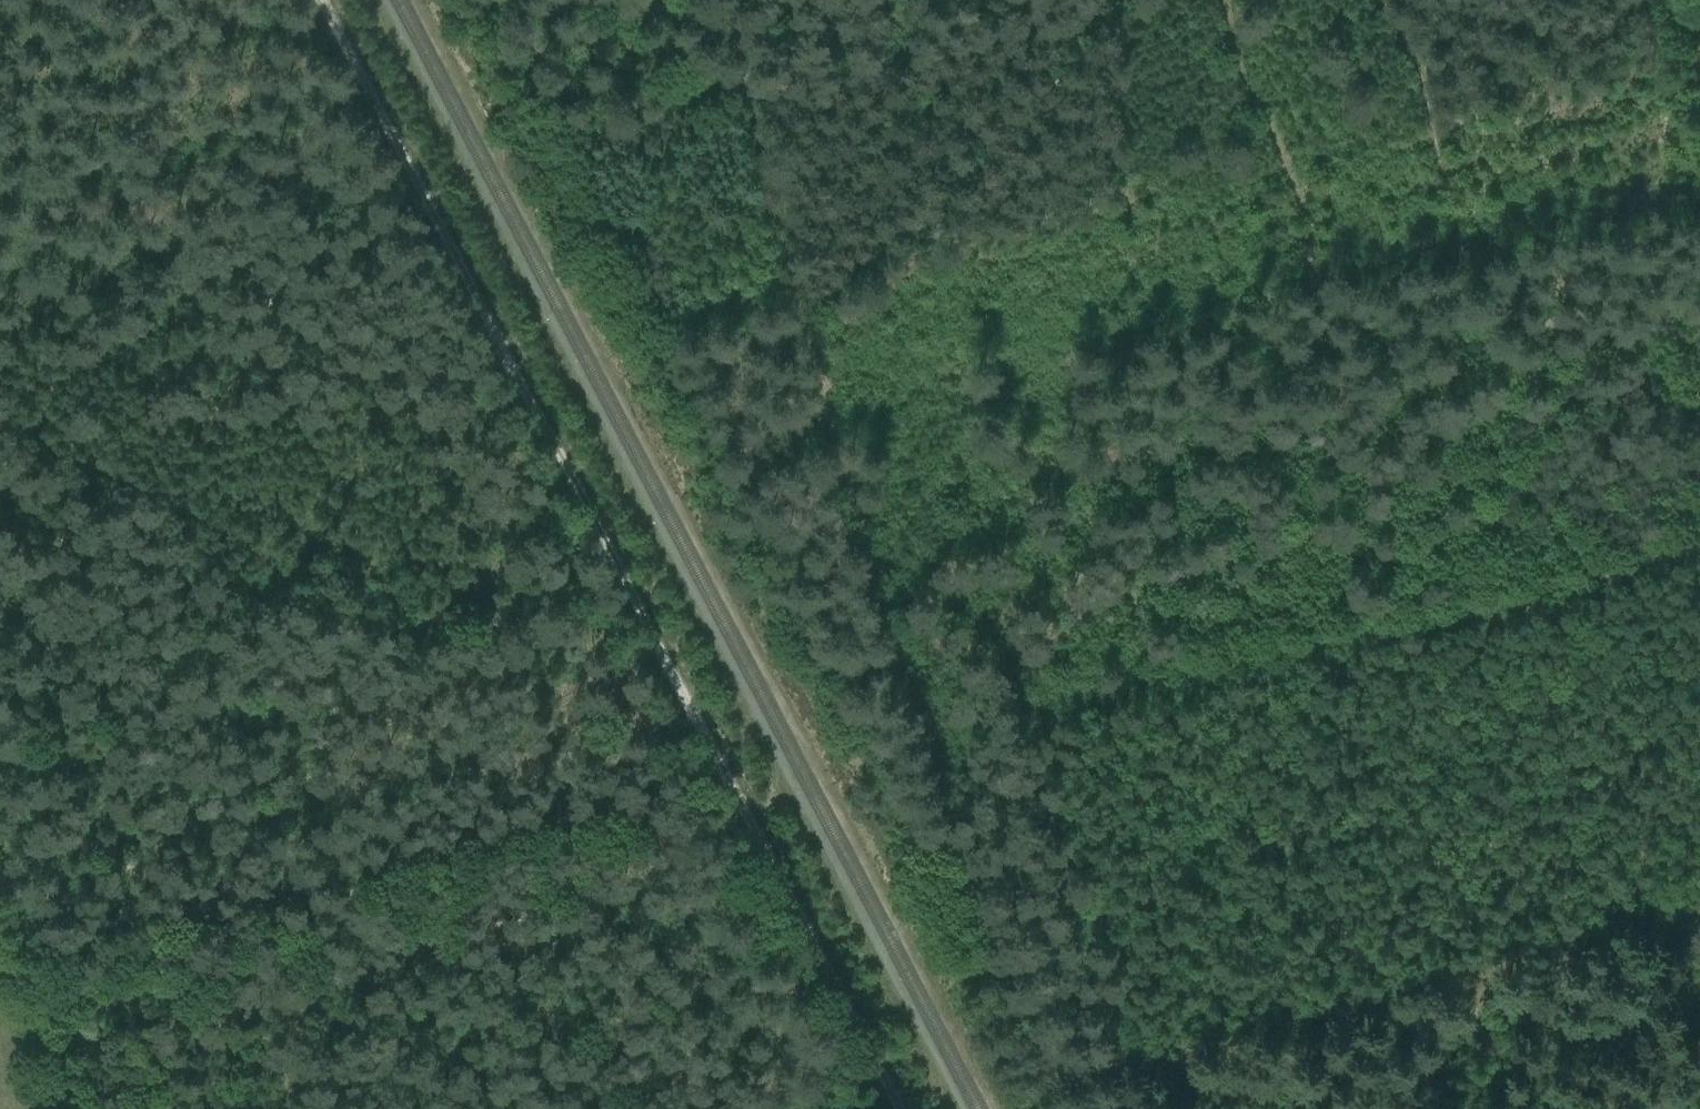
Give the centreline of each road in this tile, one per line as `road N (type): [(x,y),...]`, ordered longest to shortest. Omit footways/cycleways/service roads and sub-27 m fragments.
road 1 (track): [(731,0),(955,817),(1056,1069),(1699,910)]
road 2 (track): [(323,0),(894,1108)]
road 3 (track): [(0,861),(63,1108)]

